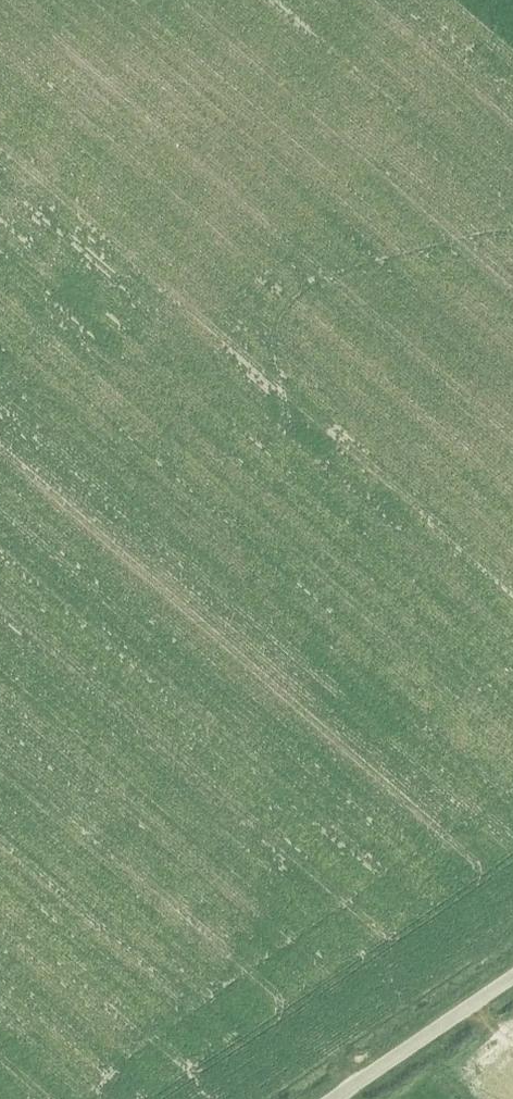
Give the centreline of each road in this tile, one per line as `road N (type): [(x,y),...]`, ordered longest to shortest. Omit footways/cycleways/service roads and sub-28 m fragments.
road 1 (unclassified): [(332,1098),(512,976)]

